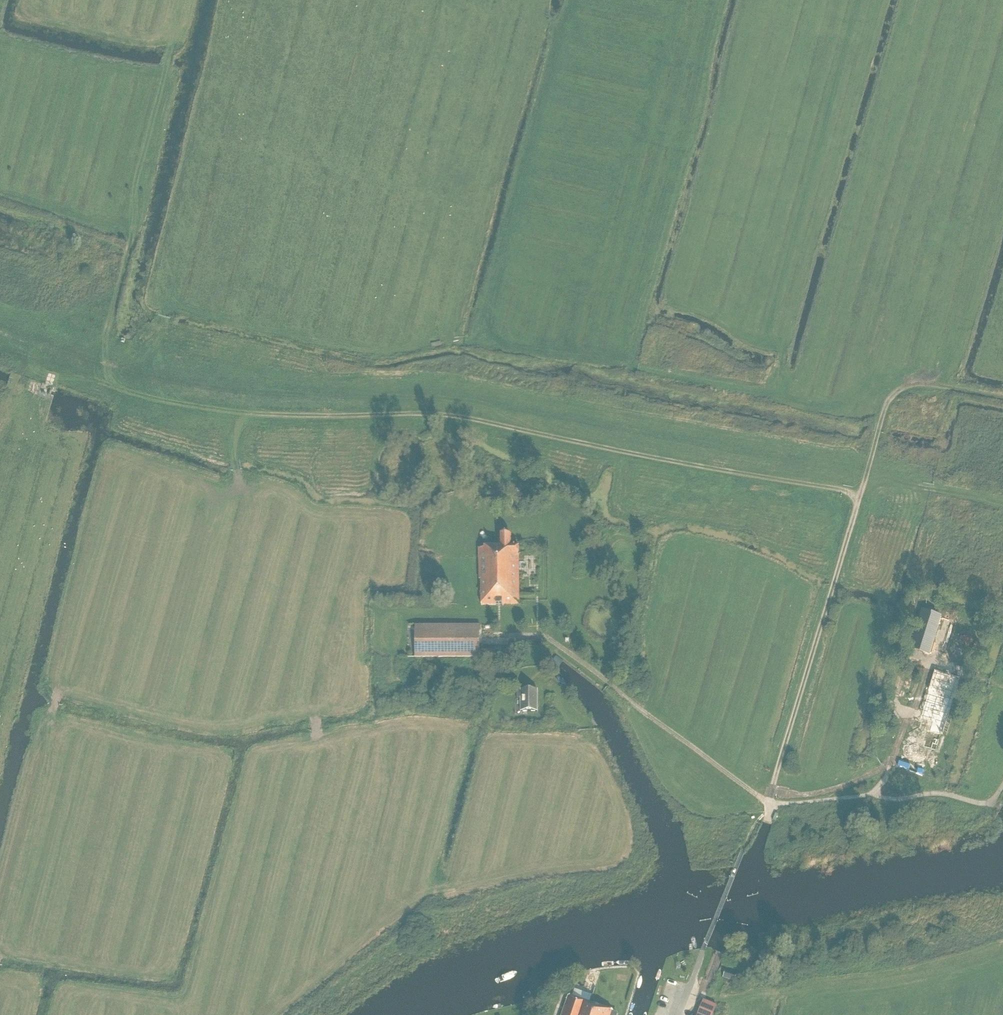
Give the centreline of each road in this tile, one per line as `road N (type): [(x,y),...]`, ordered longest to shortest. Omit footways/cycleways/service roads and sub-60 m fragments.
road 1 (track): [(859,497),(448,415),(284,415),(170,402),(0,349)]
road 2 (track): [(770,804),(859,497)]
road 3 (unclassified): [(767,824),(770,804),(933,794),(987,804),(1002,785)]
road 4 (track): [(866,476),(884,410),(903,389),(923,384),(1002,398)]
road 5 (track): [(866,476),(1002,502)]

